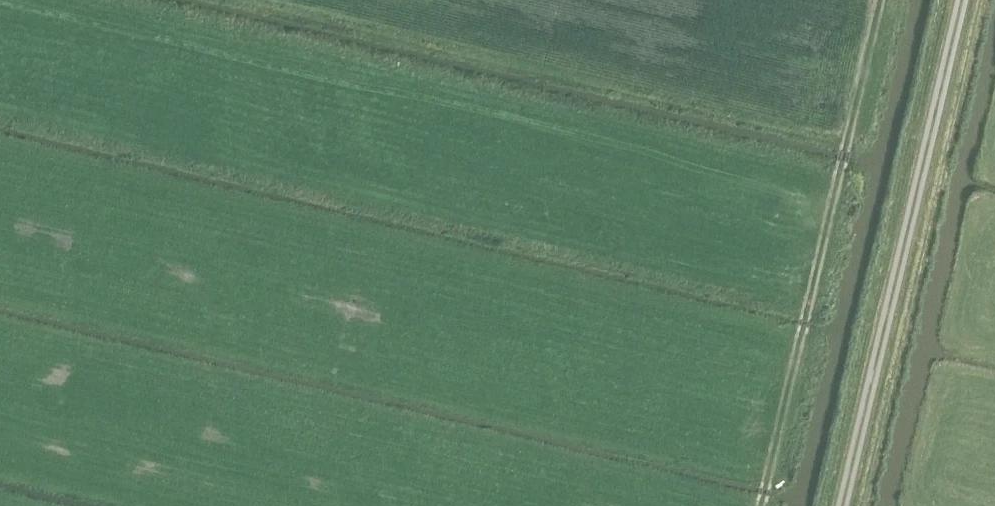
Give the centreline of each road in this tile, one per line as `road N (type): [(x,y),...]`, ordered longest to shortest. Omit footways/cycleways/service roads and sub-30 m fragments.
road 1 (track): [(761,505),(881,0)]

